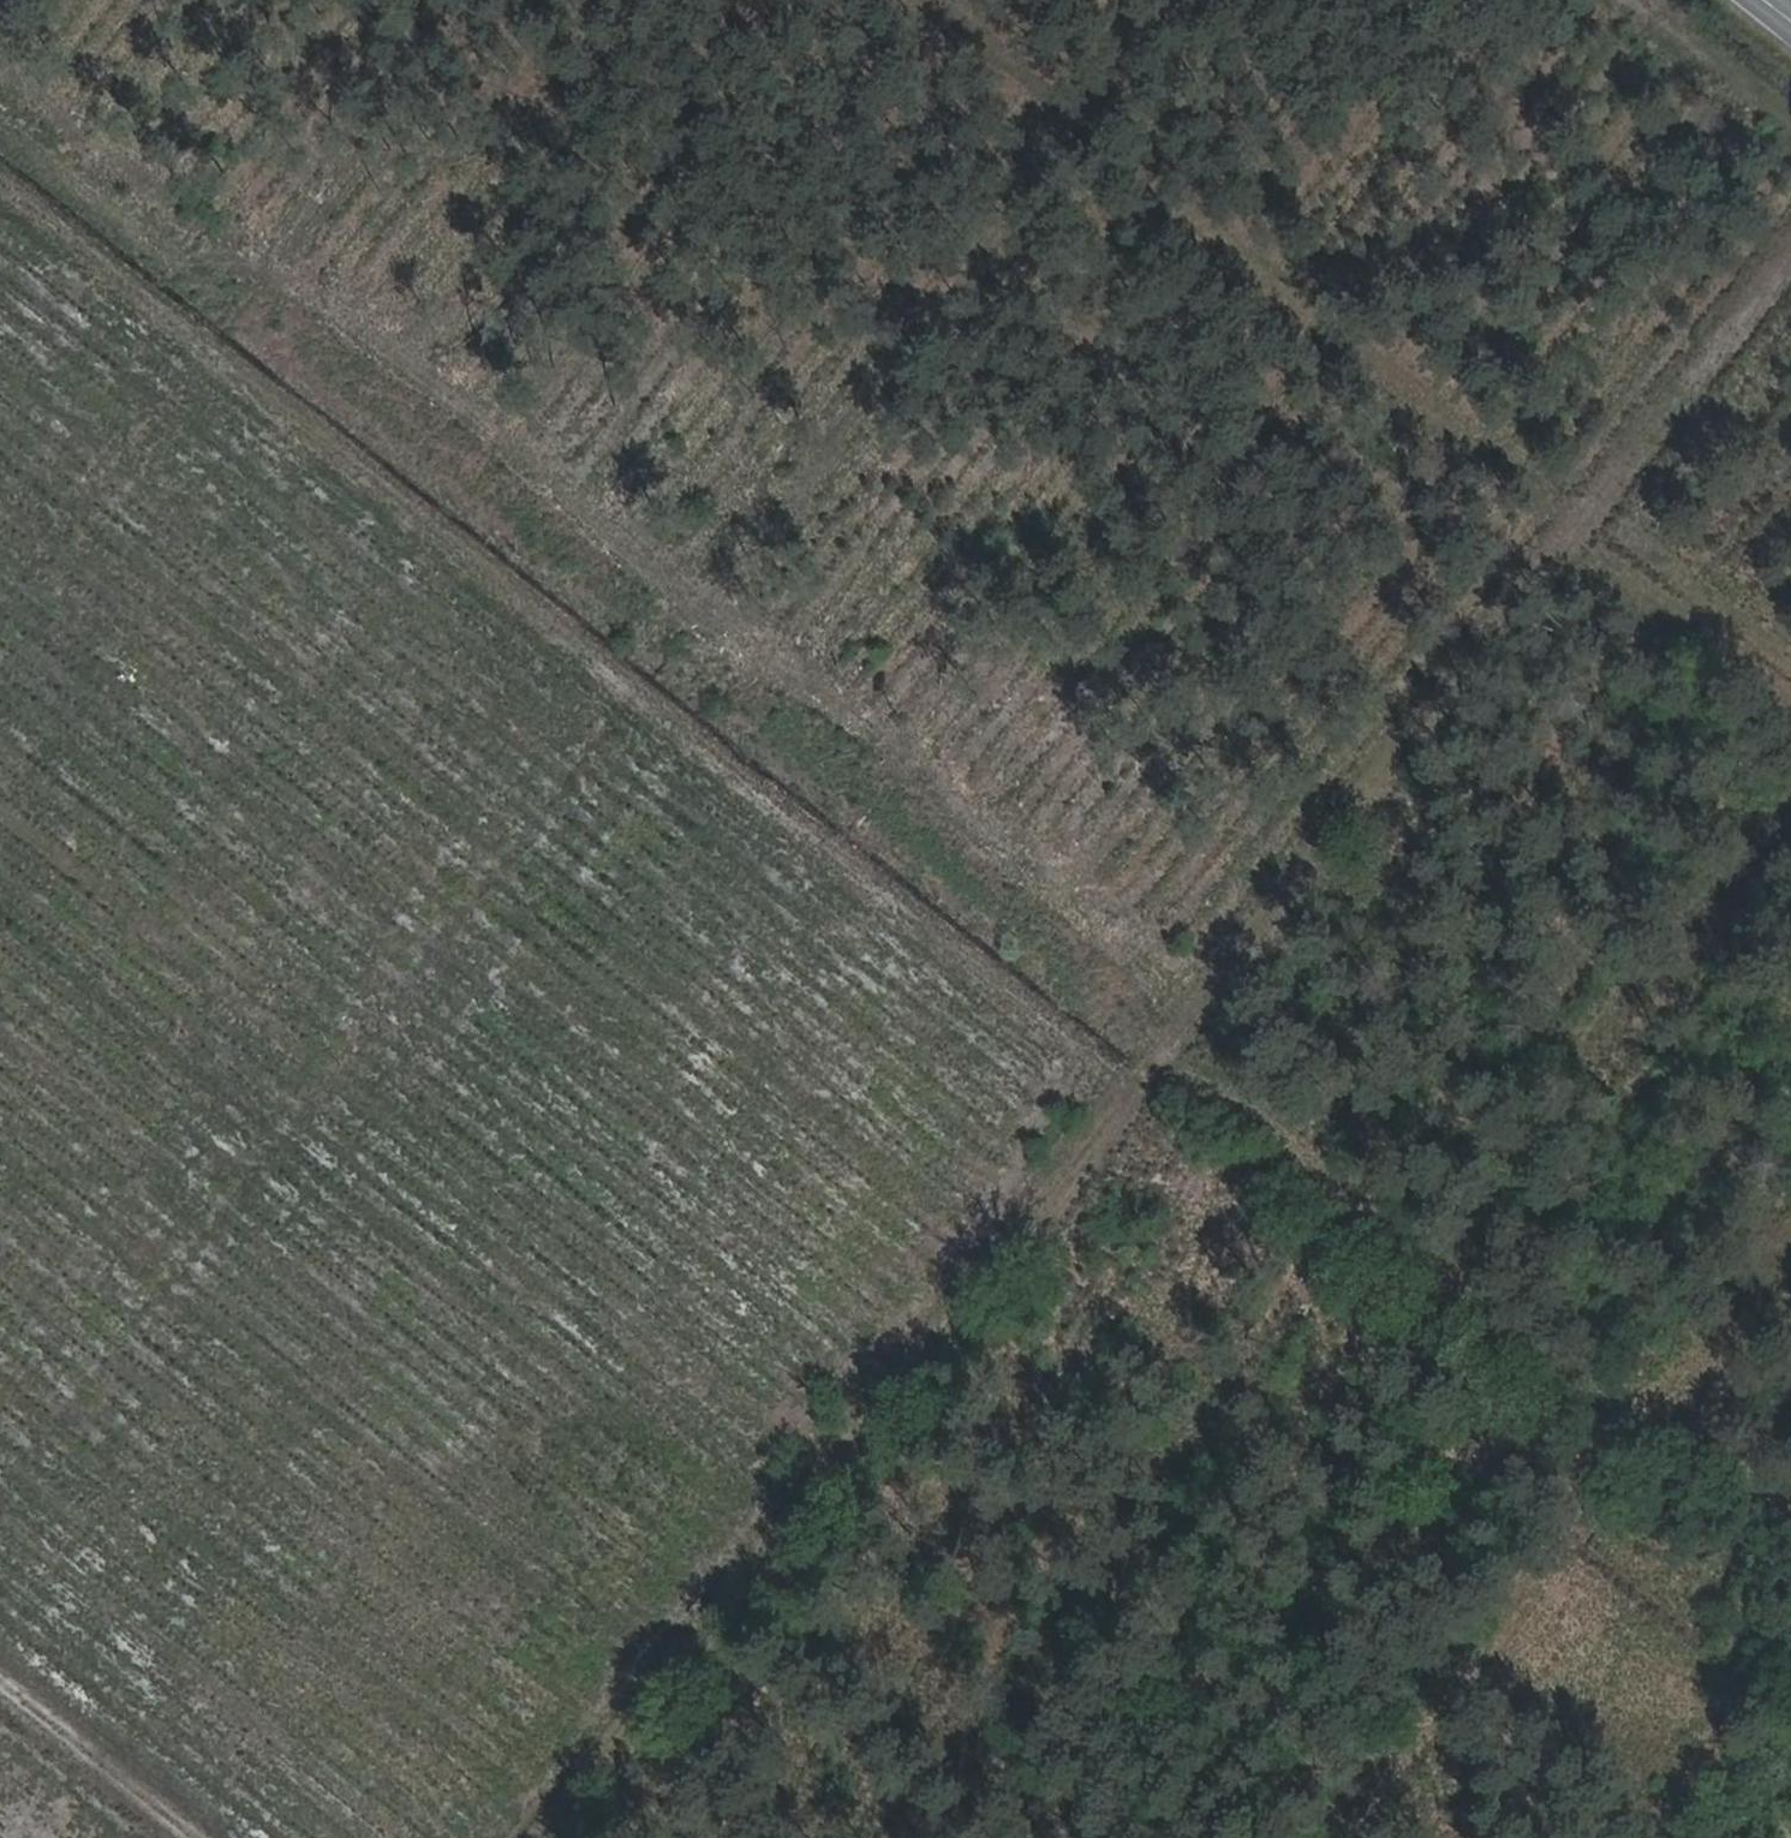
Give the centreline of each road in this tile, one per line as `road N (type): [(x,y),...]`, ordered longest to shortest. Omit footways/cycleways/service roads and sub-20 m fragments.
road 1 (track): [(532,1837),(1790,244)]
road 2 (track): [(0,1685),(192,1837)]

